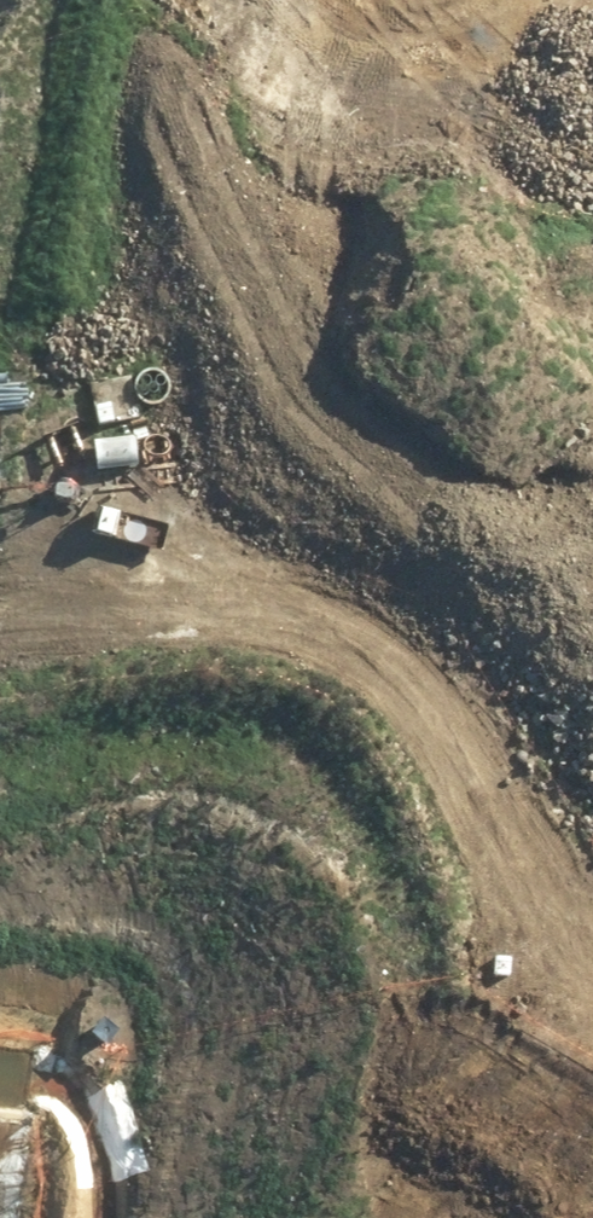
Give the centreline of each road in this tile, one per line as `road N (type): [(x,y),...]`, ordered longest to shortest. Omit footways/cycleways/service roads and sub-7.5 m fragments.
road 1 (residential): [(210,114),(270,336),(592,700)]
road 2 (residential): [(436,1217),(502,862),(592,724)]
road 3 (residential): [(210,114),(0,173)]

